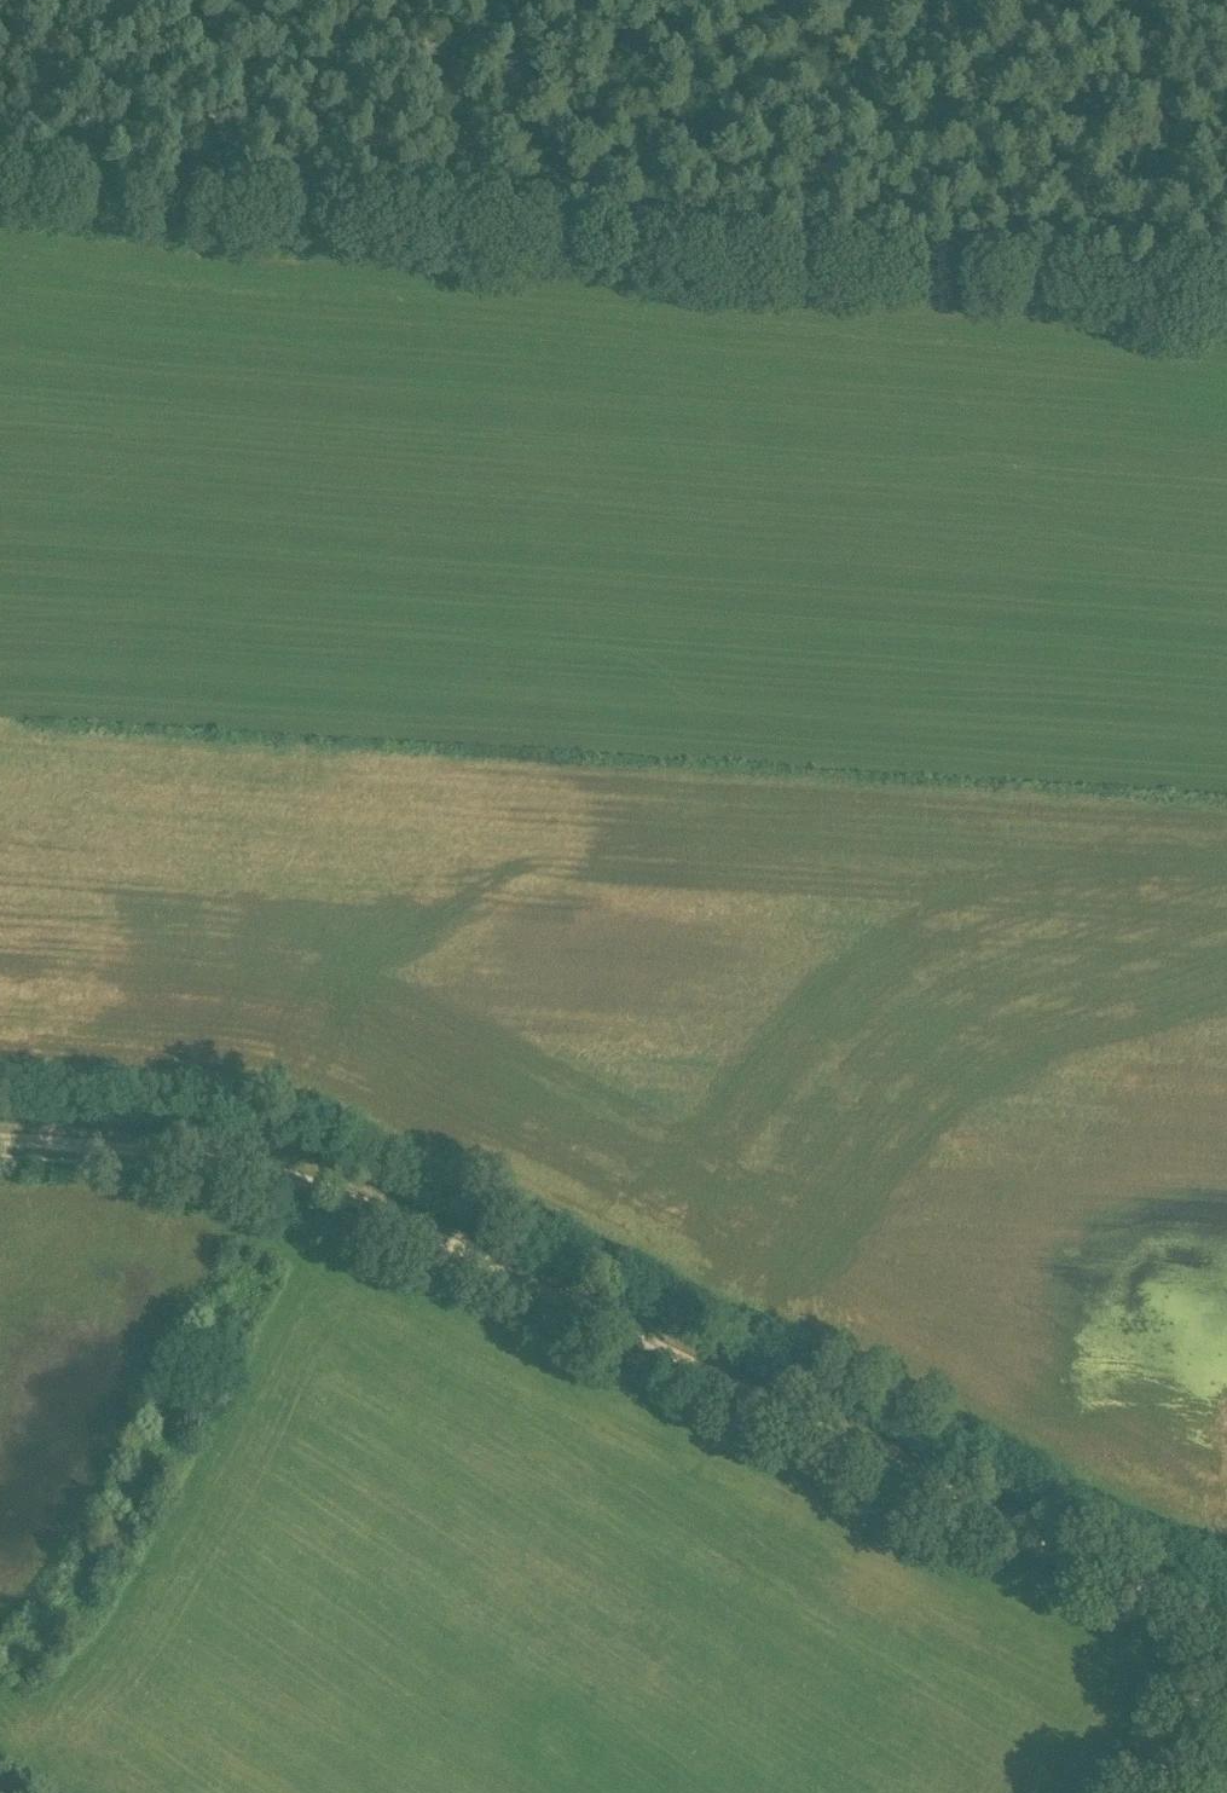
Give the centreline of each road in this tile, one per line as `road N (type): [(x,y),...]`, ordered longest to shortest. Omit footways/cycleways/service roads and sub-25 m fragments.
road 1 (track): [(0,1141),(274,1165),(1226,1618)]
road 2 (track): [(1142,1792),(1226,1649)]

